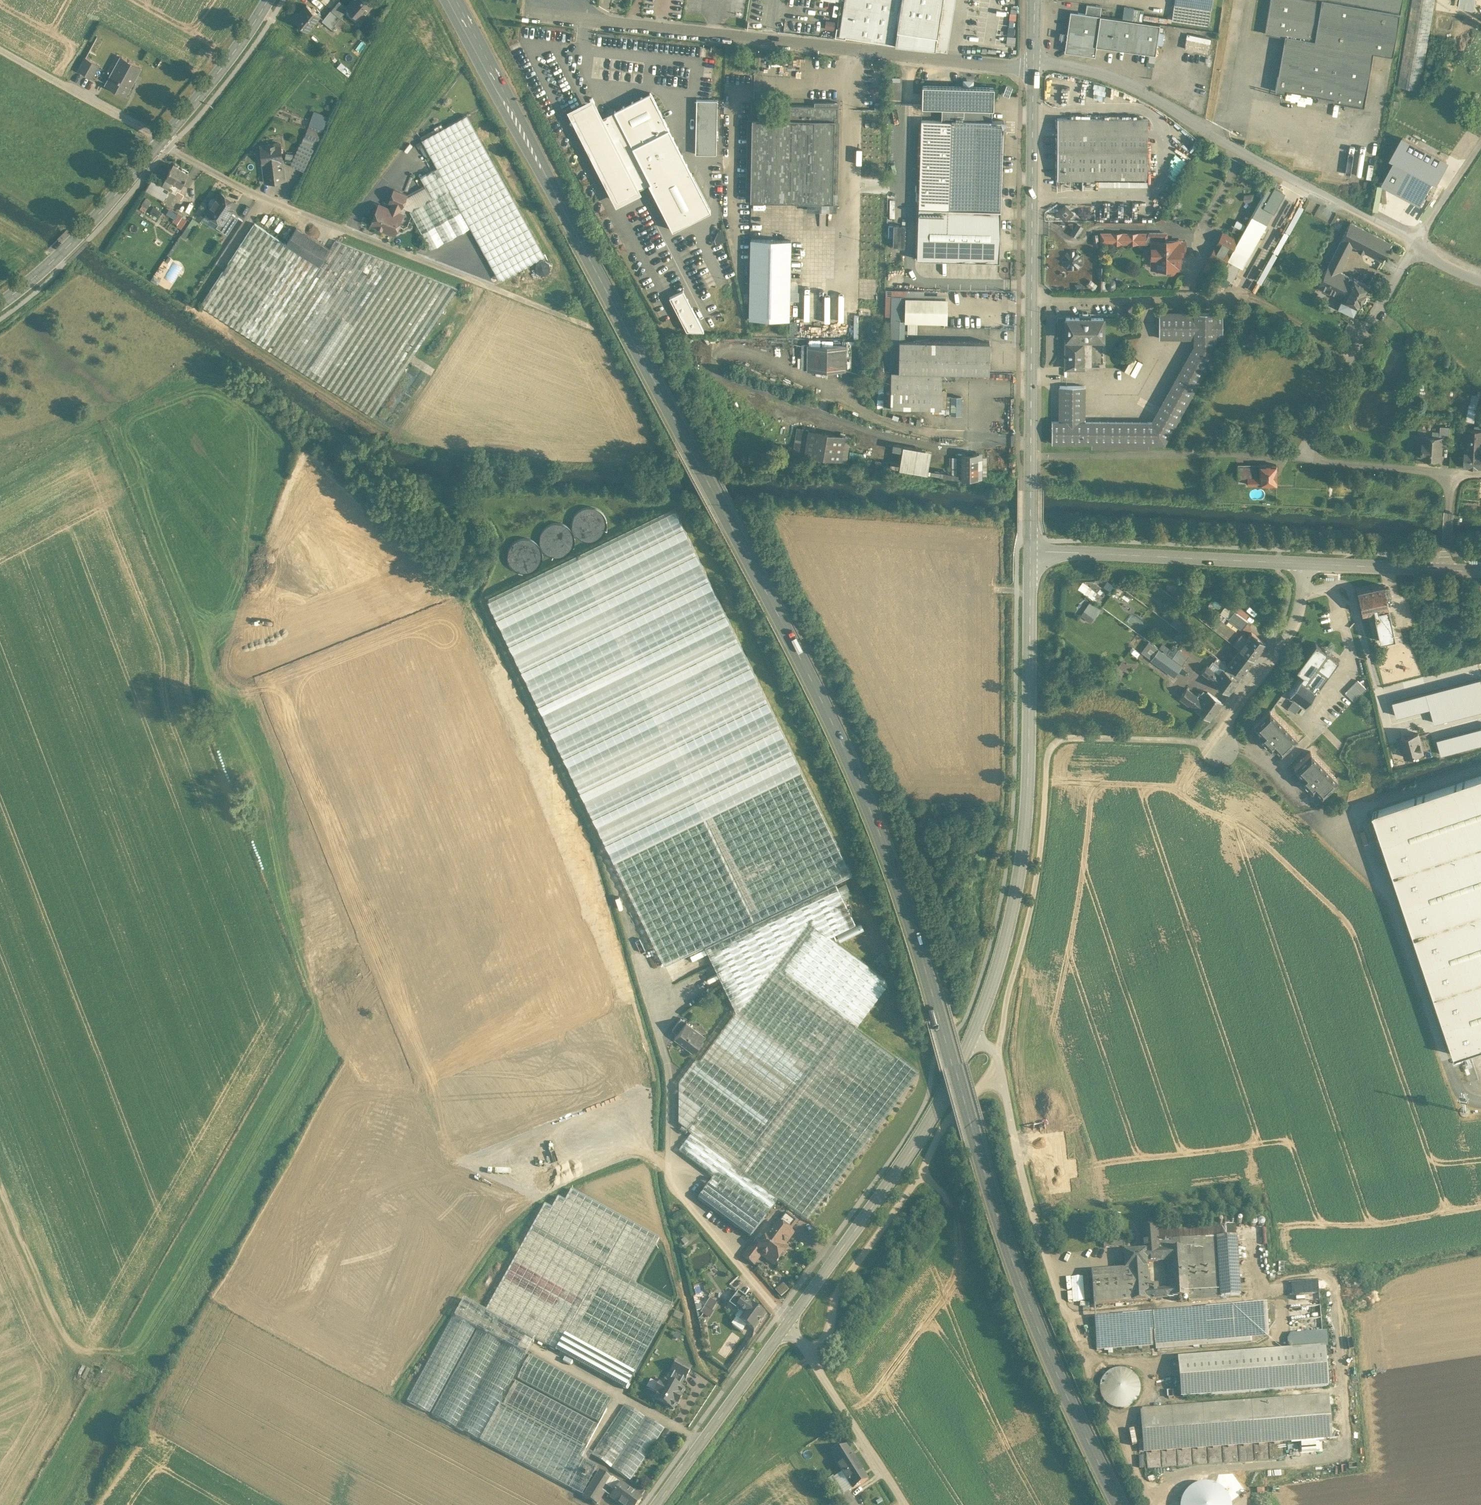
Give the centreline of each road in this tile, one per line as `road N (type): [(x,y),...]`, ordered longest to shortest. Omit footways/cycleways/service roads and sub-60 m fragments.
road 1 (primary): [(454,0),(803,659),(879,824),(1013,1267),(1117,1504)]
road 2 (secondary): [(1030,550),(1025,830),(988,996),(925,1132),(787,1325)]
road 3 (track): [(971,1041),(997,1052),(1039,1234),(1096,1398),(1152,1504)]
road 4 (unclassified): [(556,0),(567,12),(631,26),(1034,66)]
road 5 (track): [(997,1052),(1034,892),(1051,748),(1074,738),(1223,745)]
road 6 (unclassified): [(1034,66),(1120,79),(1417,244)]
road 7 (track): [(814,1360),(834,1334),(836,1303),(851,1276),(921,1175),(940,1134),(1001,1072)]
road 8 (unclassified): [(1030,550),(1304,562)]
road 9 (secondary): [(1032,298),(1030,550)]
road 10 (unclassified): [(1298,456),(1221,450),(1047,455)]
road 11 (unclassified): [(1298,456),(1417,244)]
road 12 (tertiary): [(163,138),(57,257),(0,304)]
road 13 (secondary): [(1034,66),(1032,298)]
road 14 (track): [(0,1181),(69,1348),(81,1355),(117,1353)]
road 15 (secondary): [(787,1325),(657,1504)]
road 16 (residential): [(903,1504),(787,1325)]
road 17 (unclassified): [(1243,296),(1032,298)]
road 18 (residential): [(1304,562),(1294,625),(1228,719),(1223,745)]
road 19 (unclassified): [(163,138),(0,47)]
road 20 (tertiary): [(267,0),(163,138)]
road 21 (unclassified): [(1452,471),(1298,456)]
road 22 (unclassified): [(1304,562),(1447,568)]

